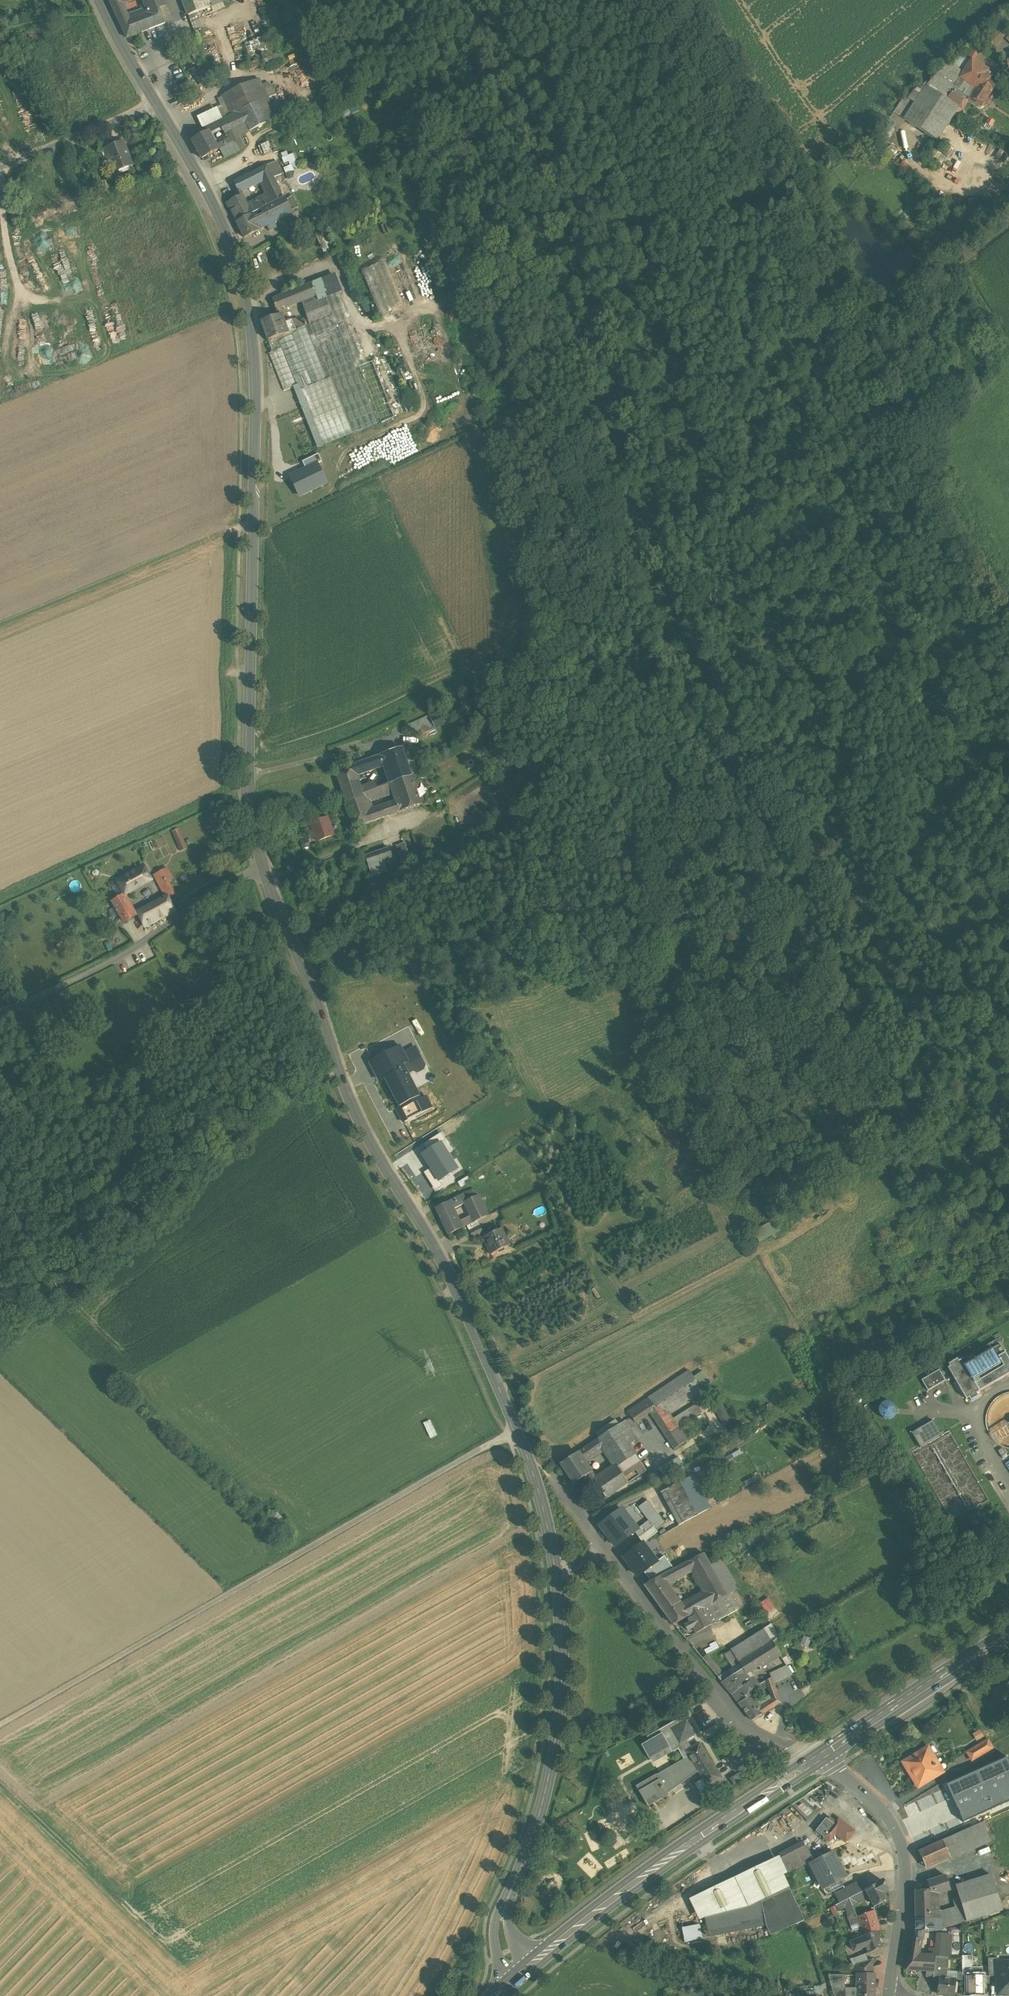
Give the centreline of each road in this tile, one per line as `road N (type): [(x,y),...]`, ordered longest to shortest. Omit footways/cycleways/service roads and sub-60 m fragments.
road 1 (secondary): [(262,867),(249,777),(248,332),(219,226),(156,108)]
road 2 (secondary): [(556,1578),(516,1430),(454,1287),(361,1128),(262,867)]
road 3 (track): [(516,1430),(0,1730)]
road 4 (secondary): [(530,1974),(644,1883),(823,1764)]
road 5 (secondary): [(810,1756),(643,1869),(525,1962)]
road 6 (secondary): [(508,1898),(553,1752),(562,1661),(556,1578)]
road 7 (unclassified): [(262,867),(121,957),(0,1017)]
road 8 (residential): [(810,1756),(742,1722),(606,1555)]
road 9 (track): [(0,625),(250,526)]
road 10 (unclassified): [(888,1995),(903,1850),(884,1812),(823,1764)]
road 11 (secondary): [(1008,1629),(810,1756)]
road 12 (secondary): [(823,1764),(1008,1640)]
road 13 (unclassified): [(156,108),(0,167)]
road 14 (track): [(119,1905),(0,1790)]
road 15 (secondary): [(156,108),(98,0)]

